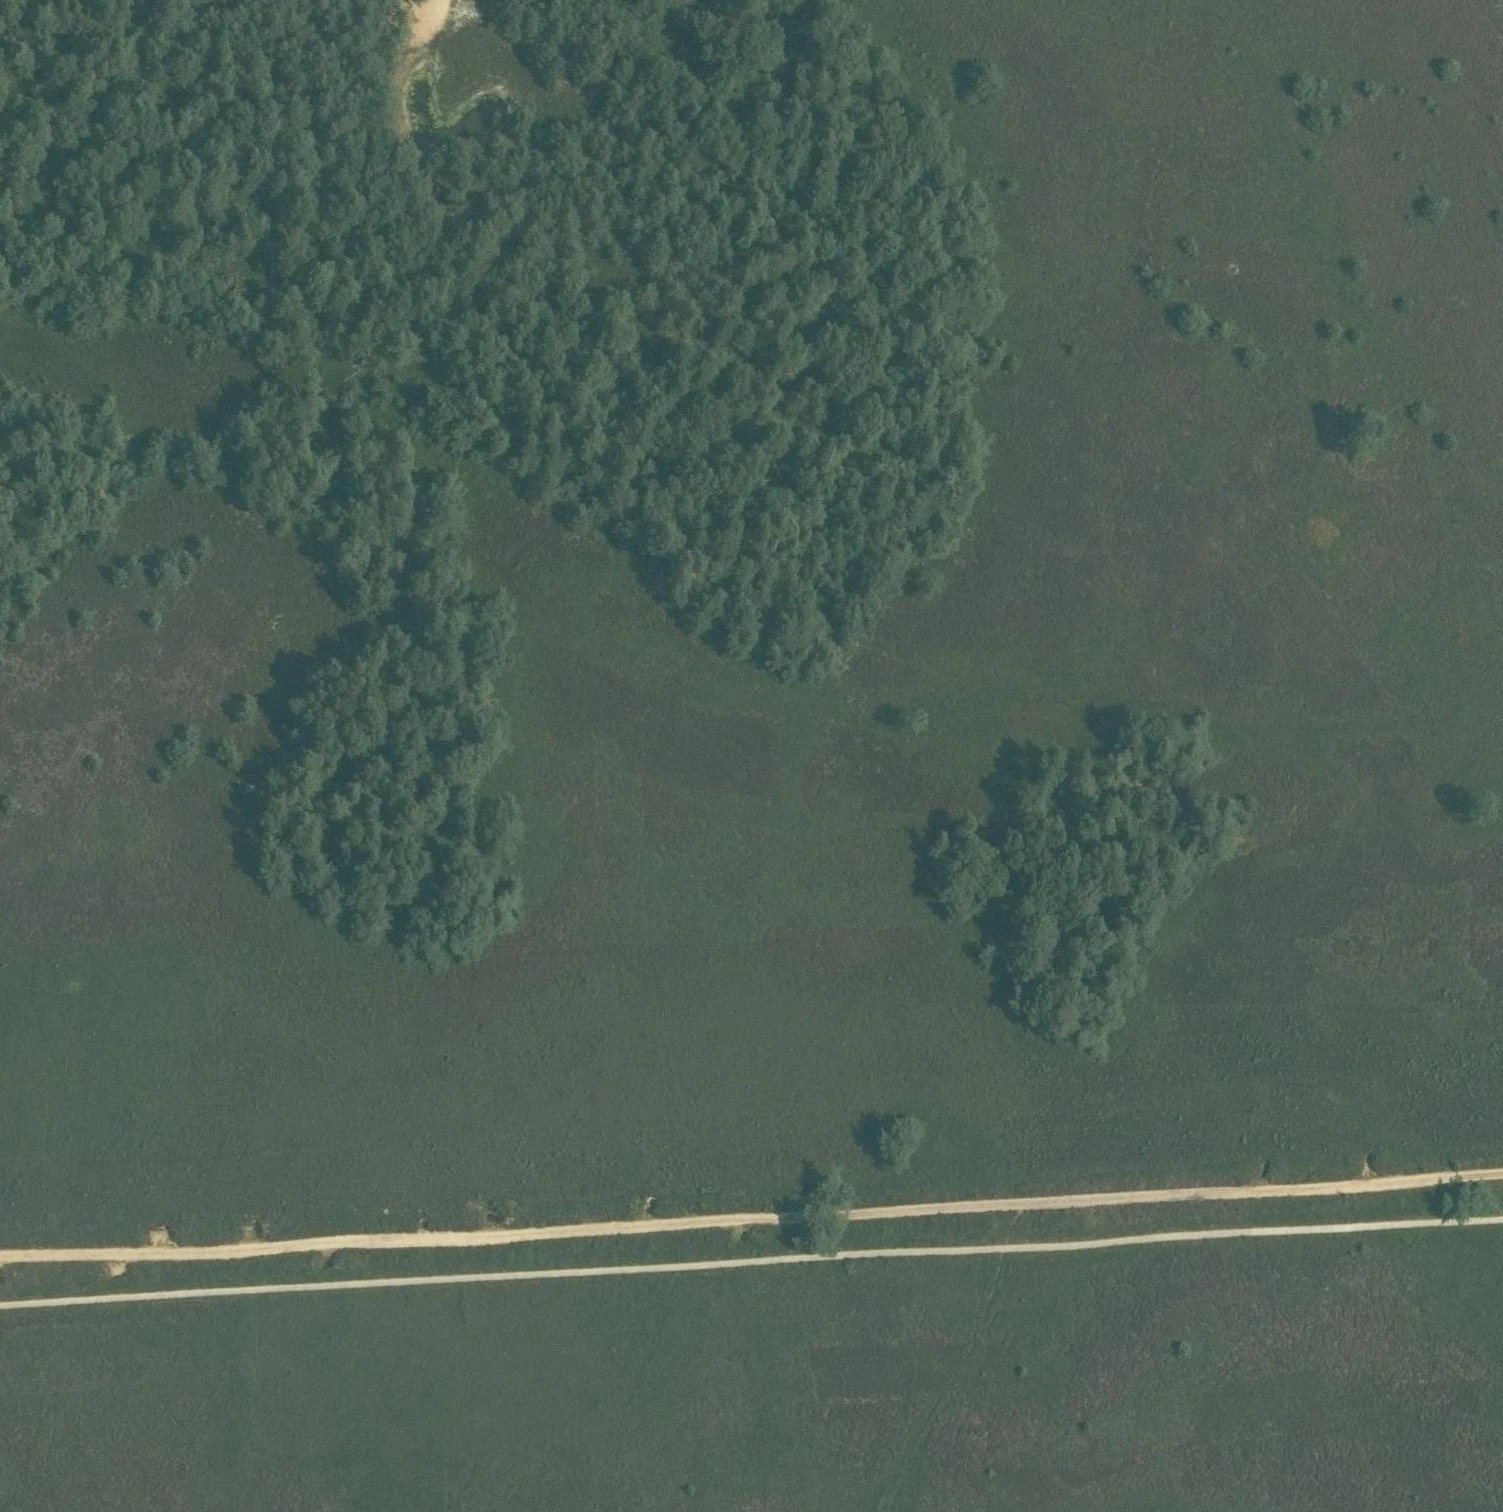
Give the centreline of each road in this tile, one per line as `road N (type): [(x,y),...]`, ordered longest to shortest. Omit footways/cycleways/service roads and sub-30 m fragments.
road 1 (track): [(1502,1175),(0,1262)]

